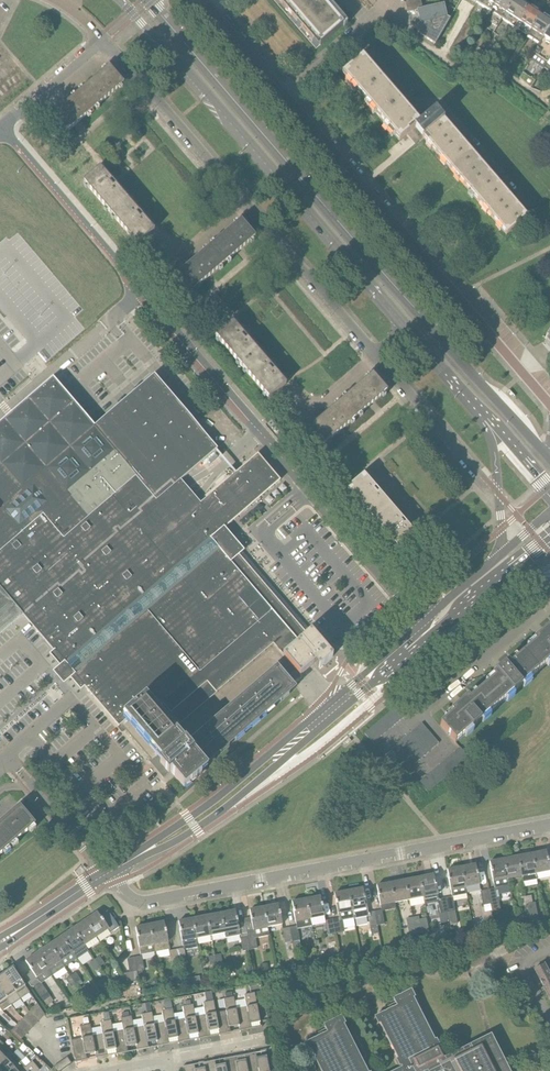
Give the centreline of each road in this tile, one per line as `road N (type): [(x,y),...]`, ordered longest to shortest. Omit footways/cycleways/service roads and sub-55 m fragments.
road 1 (residential): [(425,621),(3,126)]
road 2 (secondary): [(547,456),(149,0)]
road 3 (residential): [(549,824),(141,899),(109,874)]
road 4 (secondary): [(122,0),(408,330)]
road 5 (residential): [(549,405),(283,92)]
road 6 (tertiary): [(109,874),(215,808),(321,718)]
road 7 (residential): [(104,37),(244,199)]
road 8 (residential): [(244,199),(378,356)]
road 9 (residential): [(378,356),(499,494)]
road 10 (tertiary): [(425,638),(549,538)]
road 11 (residential): [(283,92),(386,8),(380,0)]
road 12 (residential): [(109,874),(18,764)]
road 13 (tertiary): [(425,621),(321,718)]
road 14 (residential): [(3,126),(104,37)]
road 15 (tertiary): [(321,718),(425,638)]
road 16 (tertiary): [(0,942),(109,874)]
road 17 (residential): [(283,92),(204,0)]

